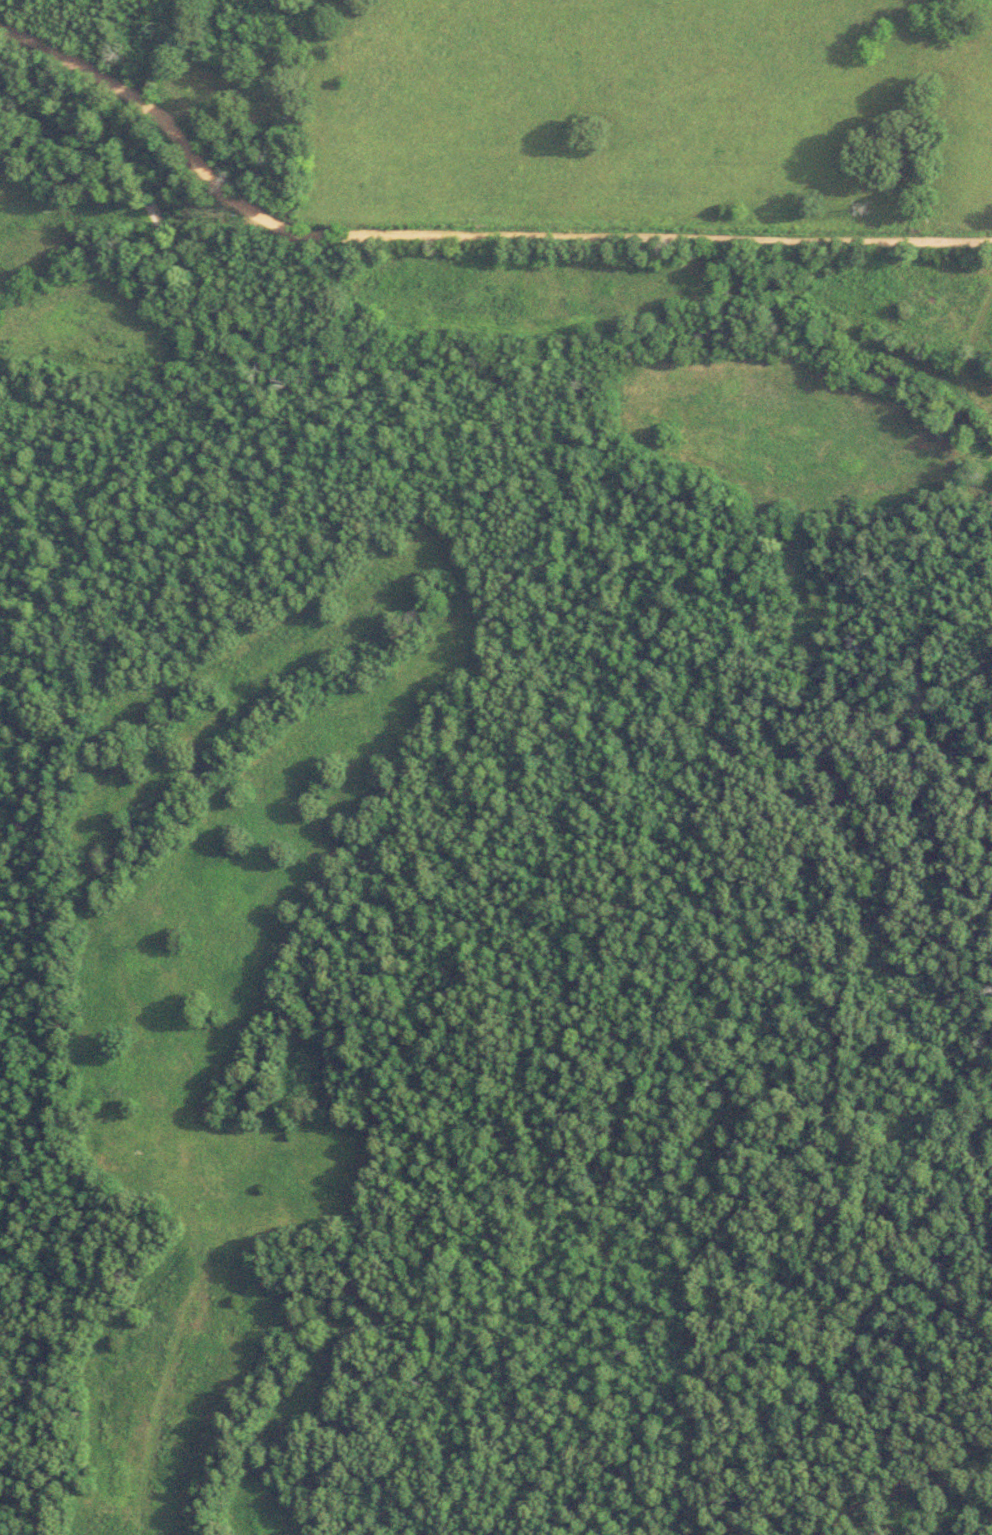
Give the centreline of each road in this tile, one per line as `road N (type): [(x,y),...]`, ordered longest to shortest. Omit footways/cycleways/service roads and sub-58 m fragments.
road 1 (residential): [(991,242),(290,232),(234,202),(146,104),(29,40),(0,33)]

